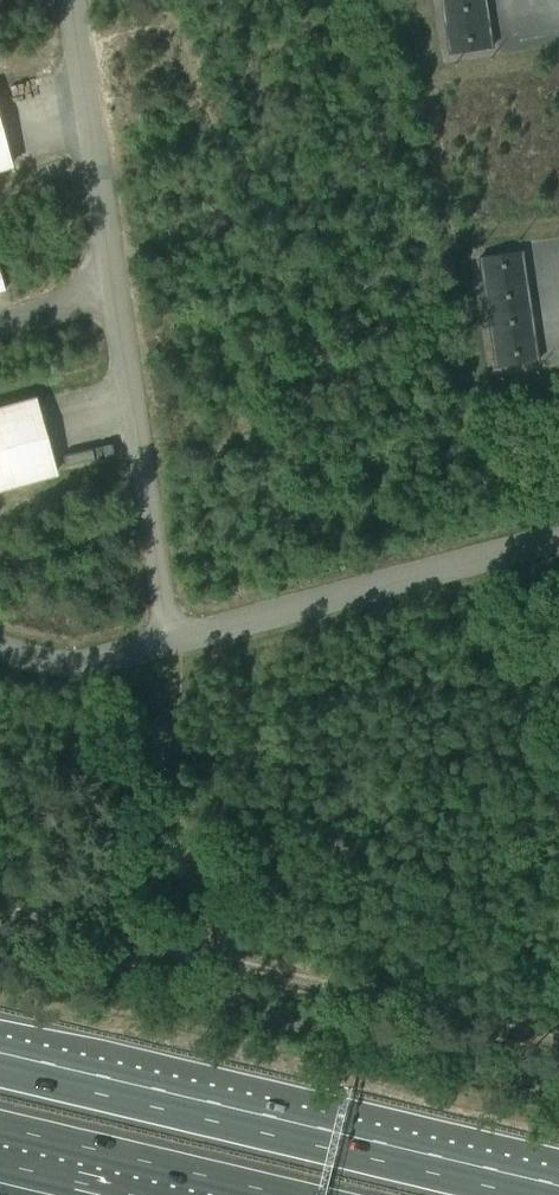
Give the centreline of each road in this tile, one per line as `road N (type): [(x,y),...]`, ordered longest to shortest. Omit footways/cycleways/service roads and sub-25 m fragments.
road 1 (motorway): [(558,1191),(0,1060)]
road 2 (track): [(0,909),(558,1040)]
road 3 (track): [(181,639),(168,787),(217,960)]
road 4 (motorway): [(0,1148),(198,1194)]

